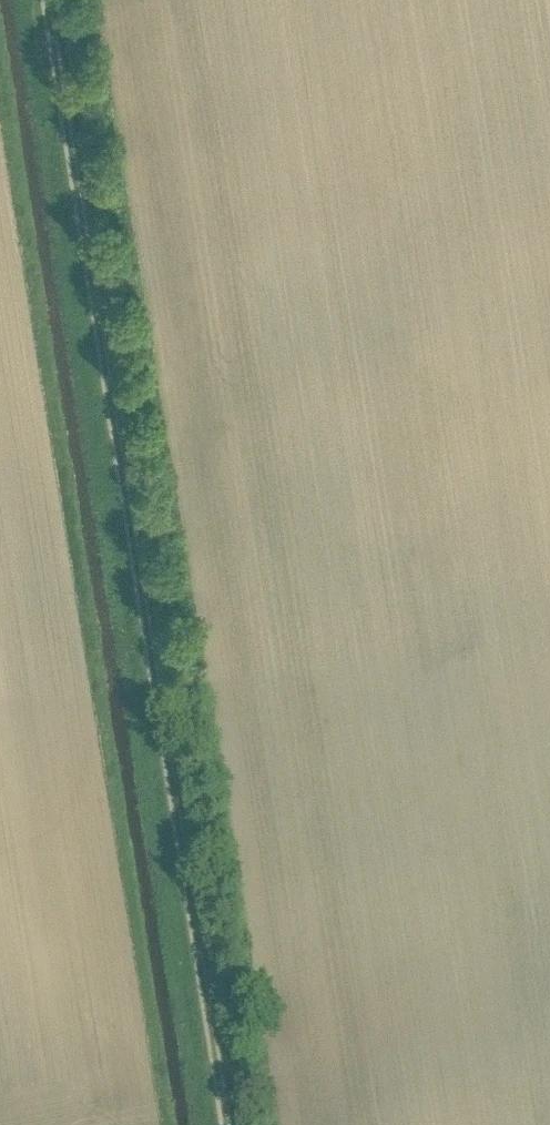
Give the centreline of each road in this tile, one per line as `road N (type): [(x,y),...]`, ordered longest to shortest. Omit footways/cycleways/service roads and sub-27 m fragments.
road 1 (track): [(236,1124),(48,0)]

